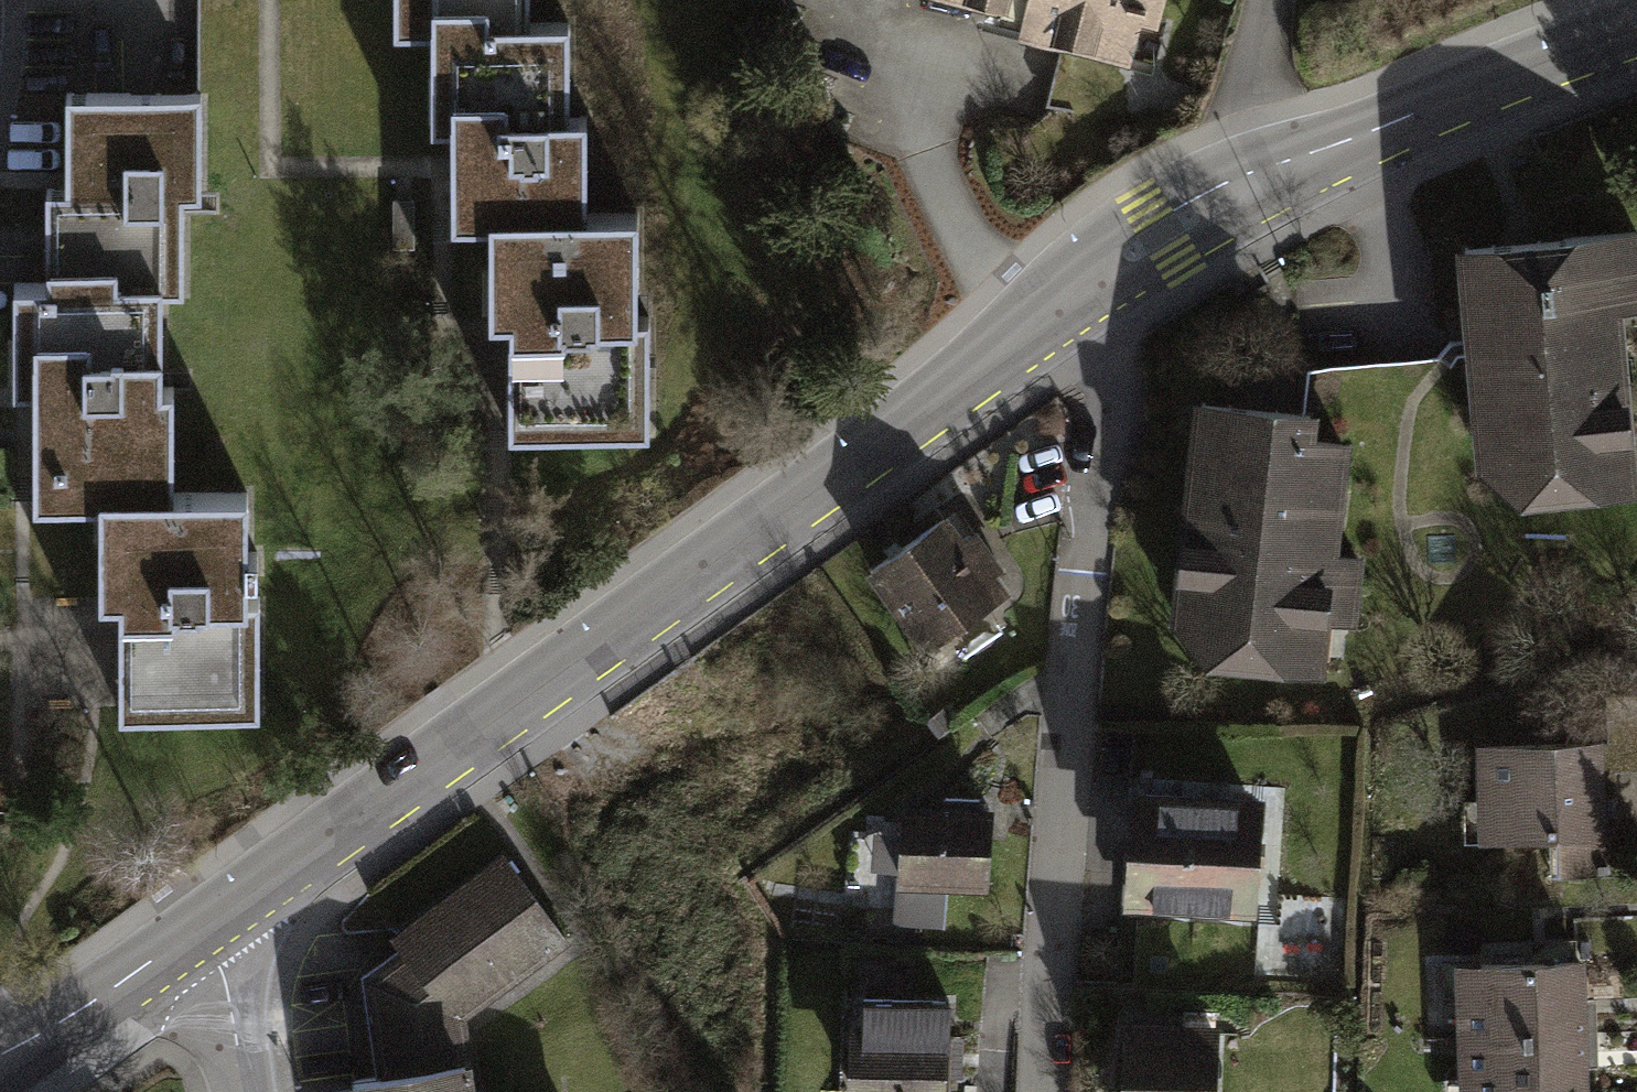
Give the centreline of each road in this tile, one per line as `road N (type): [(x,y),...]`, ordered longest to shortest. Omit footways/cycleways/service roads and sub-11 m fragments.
road 1 (secondary): [(197,935),(1072,298)]
road 2 (residential): [(1057,1091),(1062,918),(1108,353),(1072,298)]
road 3 (secondary): [(1072,298),(1263,173),(1636,25)]
road 4 (secondary): [(0,1063),(197,935)]
road 5 (residential): [(246,1091),(222,967),(197,935)]

